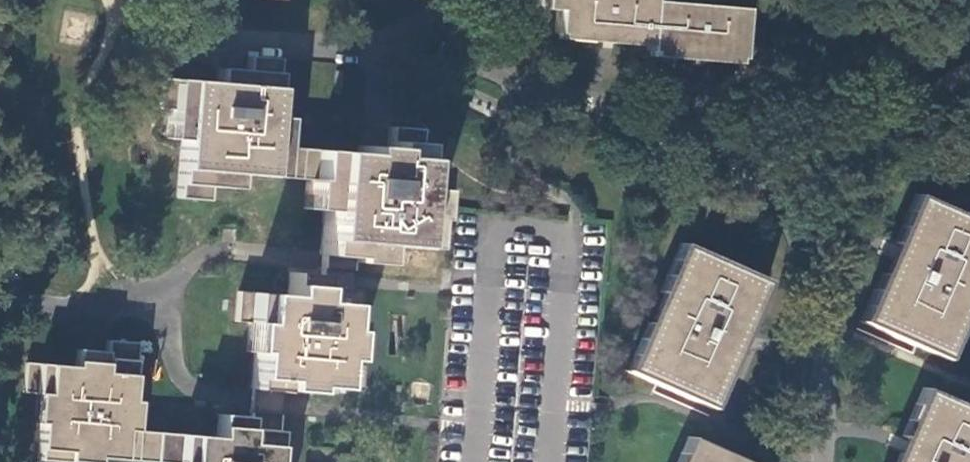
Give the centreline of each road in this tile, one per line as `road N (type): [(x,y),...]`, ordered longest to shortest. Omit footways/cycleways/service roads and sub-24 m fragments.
road 1 (residential): [(823,461),(815,265),(761,172),(523,77),(418,25)]
road 2 (residential): [(418,25),(359,46),(278,40)]

